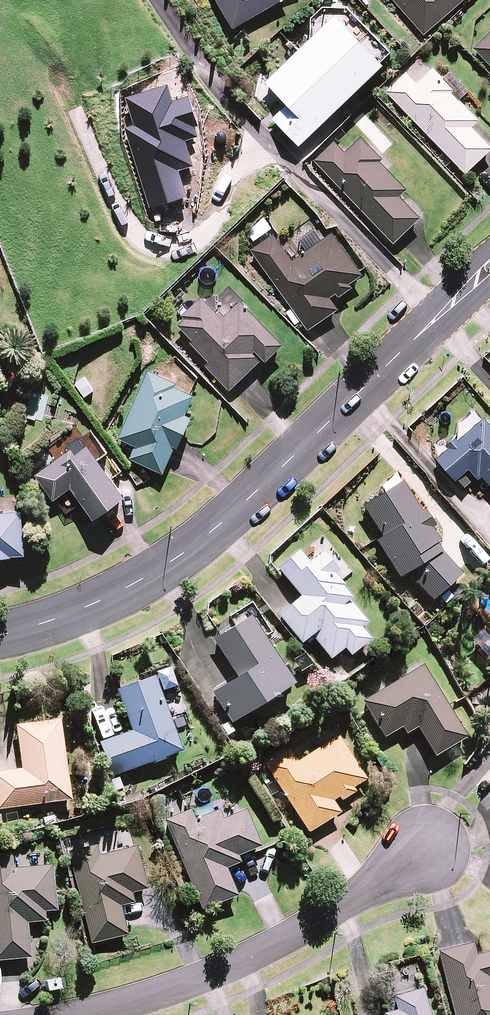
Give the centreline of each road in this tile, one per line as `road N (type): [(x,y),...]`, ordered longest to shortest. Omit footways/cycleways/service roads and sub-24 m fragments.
road 1 (residential): [(436,320),(228,519),(157,576),(95,607),(0,637)]
road 2 (residential): [(436,320),(219,93),(157,0)]
road 3 (residential): [(431,850),(273,946),(165,990),(75,1014)]

